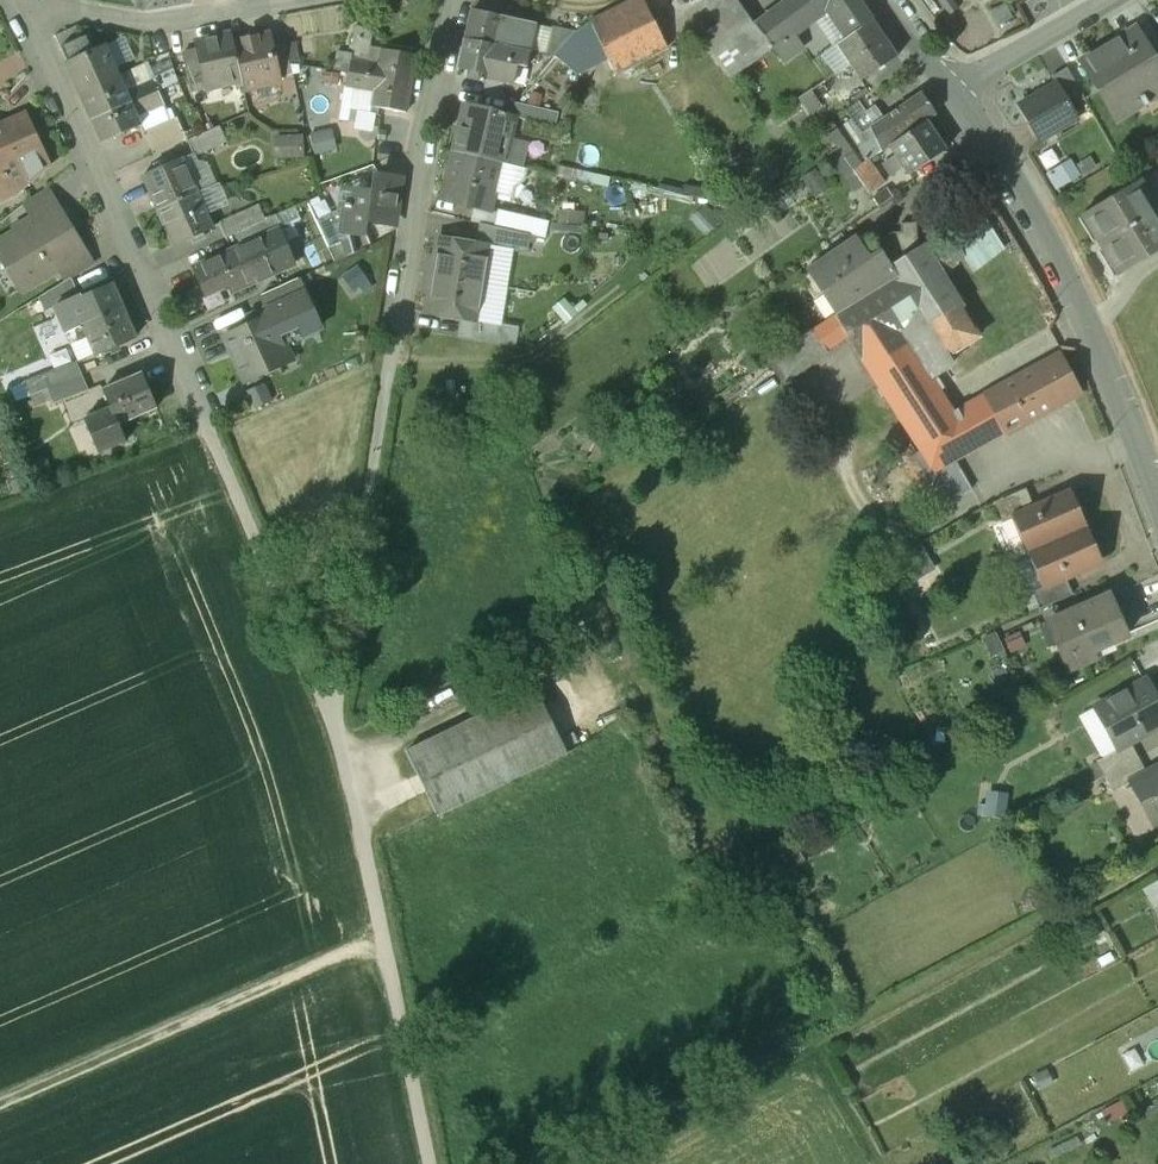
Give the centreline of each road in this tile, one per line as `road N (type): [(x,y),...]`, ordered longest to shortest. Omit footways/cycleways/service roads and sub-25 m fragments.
road 1 (track): [(235,500),(326,703),(428,1163)]
road 2 (track): [(601,1163),(1157,861)]
road 3 (residential): [(13,0),(207,432)]
road 4 (tertiary): [(1157,506),(1068,287),(954,90)]
road 5 (track): [(0,1106),(382,939)]
road 6 (residential): [(392,355),(455,0)]
road 7 (residential): [(309,0),(222,16),(123,17),(24,0)]
road 8 (residential): [(954,90),(1109,0)]
road 9 (track): [(812,1045),(881,1163)]

